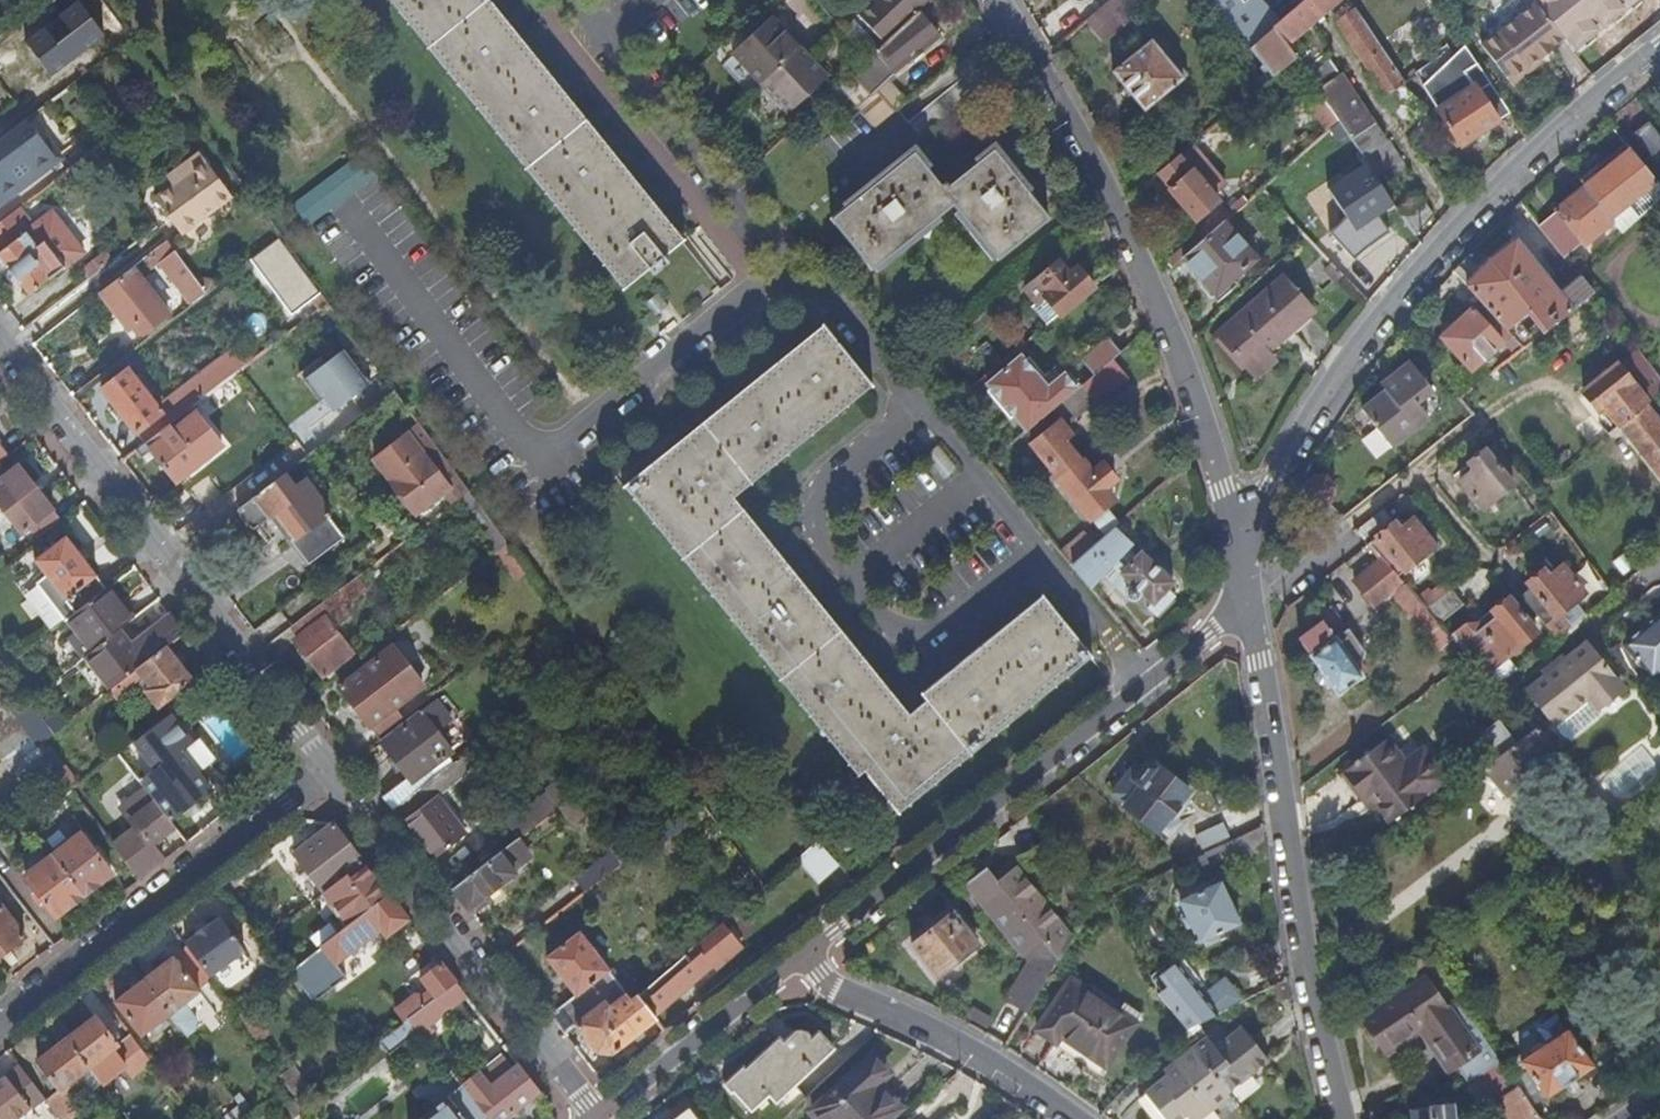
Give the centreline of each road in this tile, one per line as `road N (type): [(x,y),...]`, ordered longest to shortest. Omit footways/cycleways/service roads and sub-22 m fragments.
road 1 (residential): [(1659,49),(1591,98),(1401,292),(1339,368),(1241,537)]
road 2 (residential): [(1241,537),(1203,409),(1146,268),(1063,99),(1002,0)]
road 3 (residential): [(793,963),(1247,602)]
road 4 (residential): [(324,764),(0,345)]
road 5 (residential): [(1247,602),(1346,1118)]
road 6 (residential): [(592,1118),(324,764)]
road 7 (residential): [(324,764),(0,1020)]
road 8 (residential): [(1081,1118),(948,1034),(793,963)]
road 9 (residential): [(595,1118),(793,963)]

